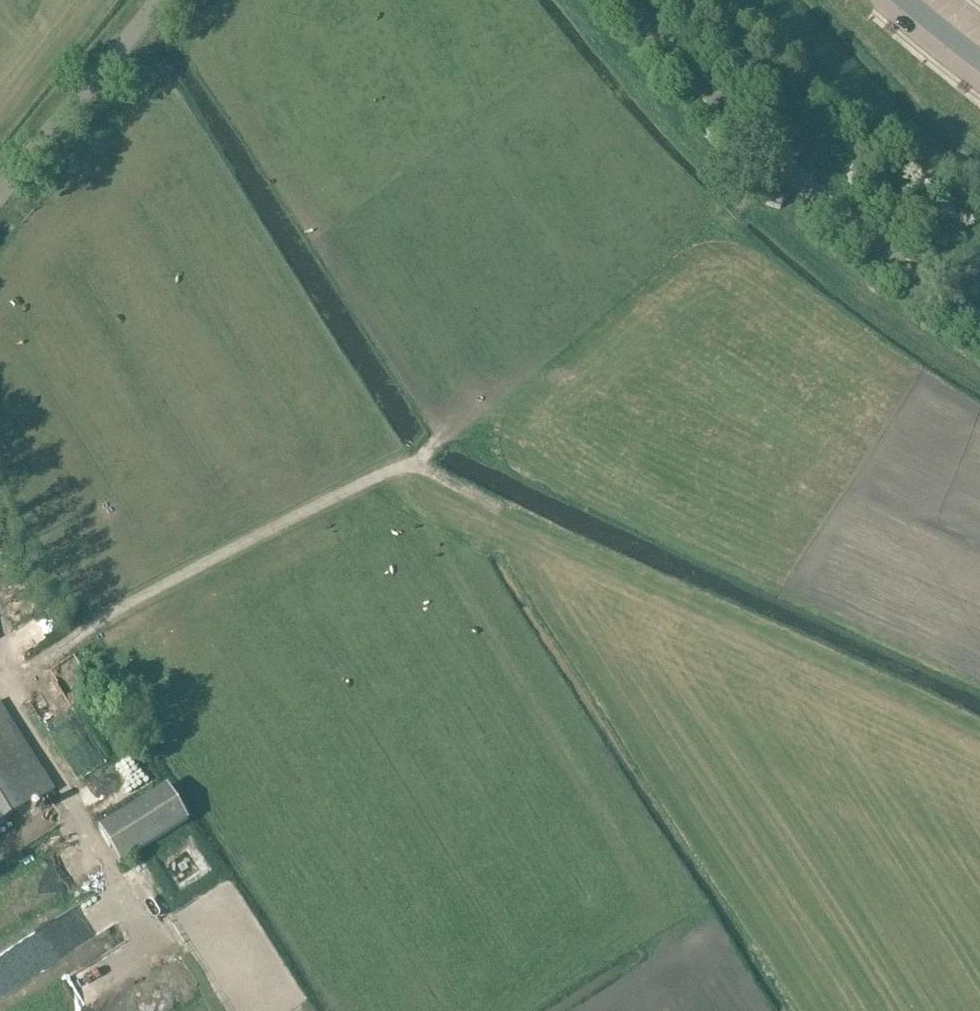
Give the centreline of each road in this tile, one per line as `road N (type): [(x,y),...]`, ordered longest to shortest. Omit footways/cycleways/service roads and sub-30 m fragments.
road 1 (tertiary): [(979,321),(829,208),(627,0)]
road 2 (unclassified): [(0,190),(159,0)]

